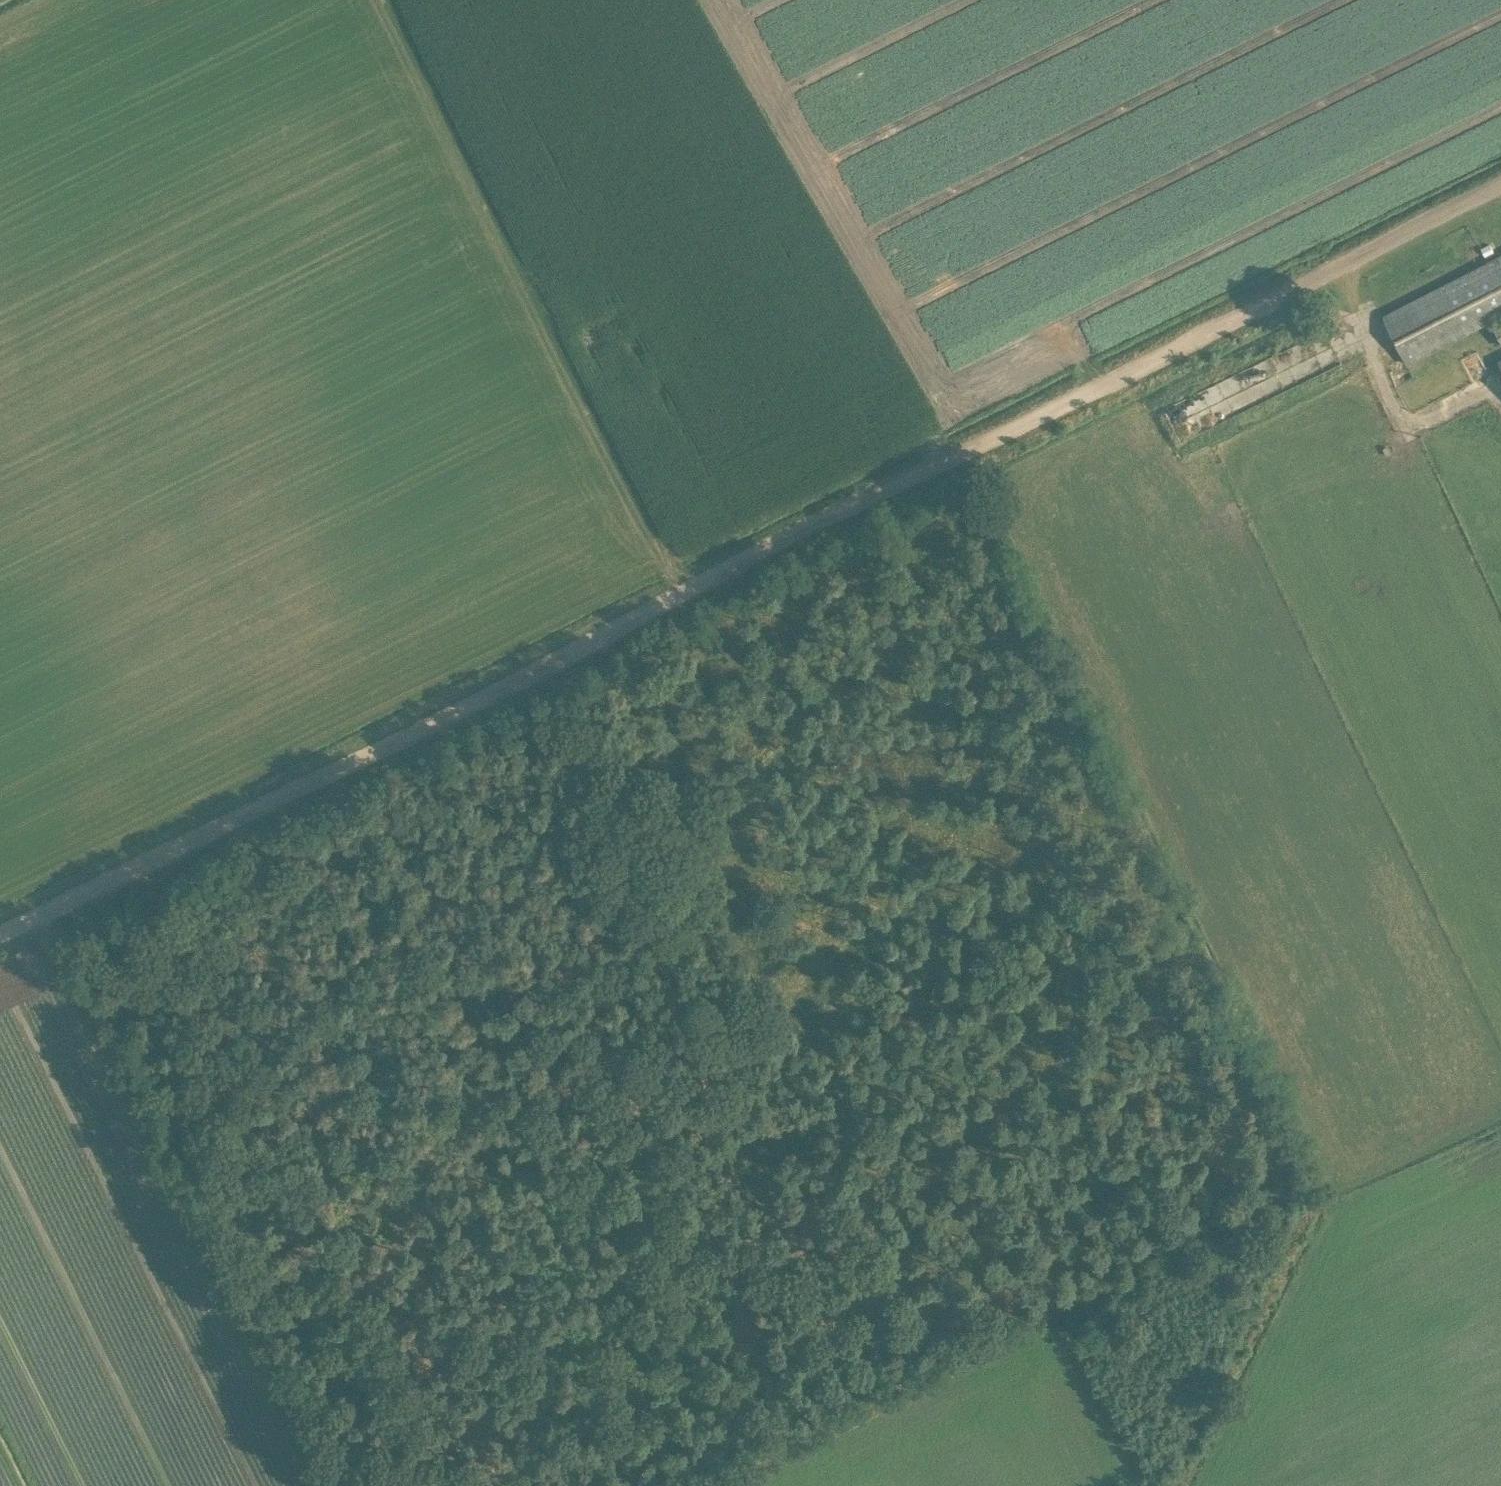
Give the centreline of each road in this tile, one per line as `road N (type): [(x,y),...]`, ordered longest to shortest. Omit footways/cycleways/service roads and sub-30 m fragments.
road 1 (unclassified): [(0,933),(1500,188)]
road 2 (track): [(318,1485),(35,915)]

